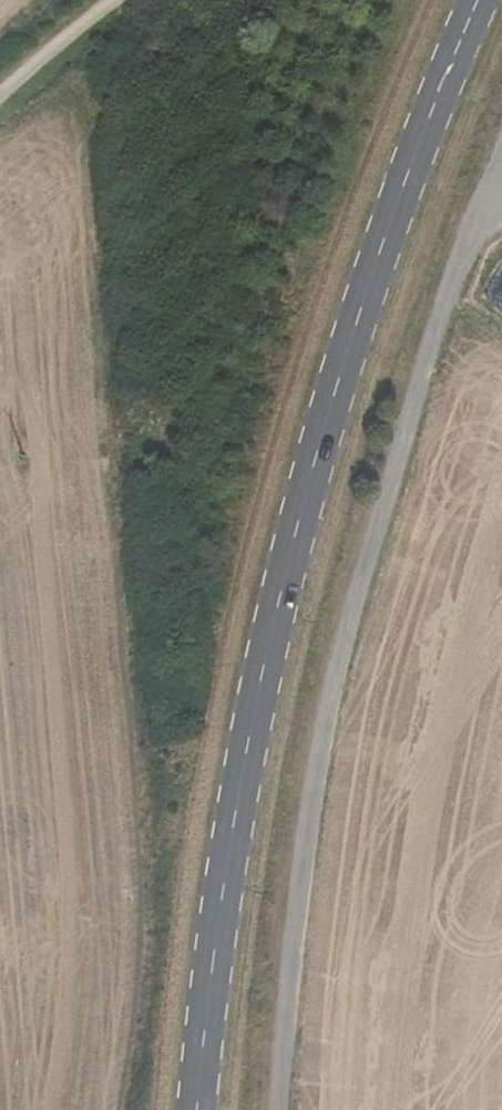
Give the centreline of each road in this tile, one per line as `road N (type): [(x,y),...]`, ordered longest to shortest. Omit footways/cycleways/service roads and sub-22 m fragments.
road 1 (tertiary): [(479,0),(392,221),(287,566),(243,773),(197,1109)]
road 2 (track): [(501,171),(387,494),(301,859),(281,1109)]
road 3 (unclassified): [(123,0),(0,102)]

